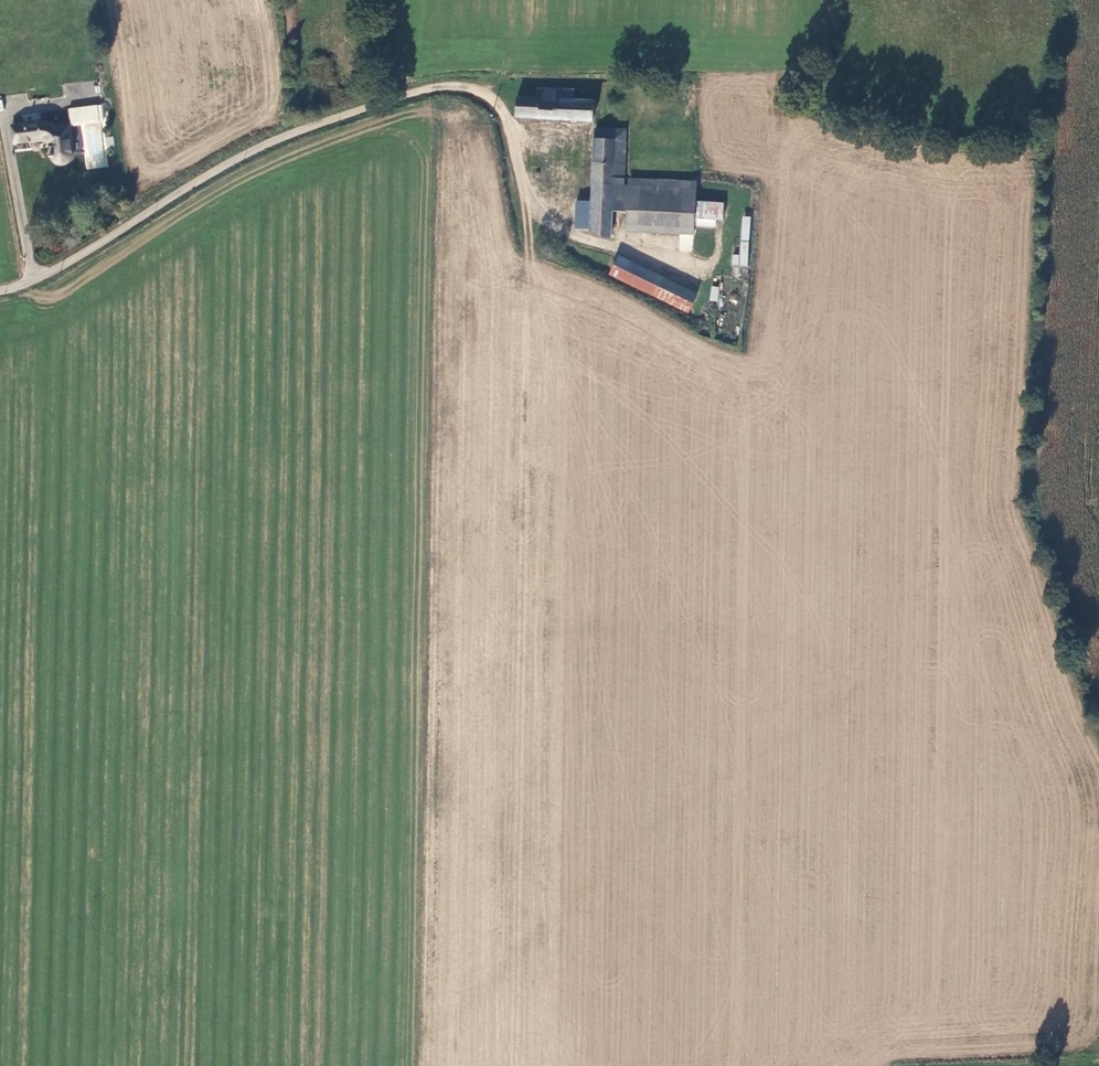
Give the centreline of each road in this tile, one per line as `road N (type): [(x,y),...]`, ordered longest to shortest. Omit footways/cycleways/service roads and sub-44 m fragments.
road 1 (unclassified): [(0,292),(283,137),(445,89),(480,95),(501,111),(526,192),(547,226),(620,250)]

